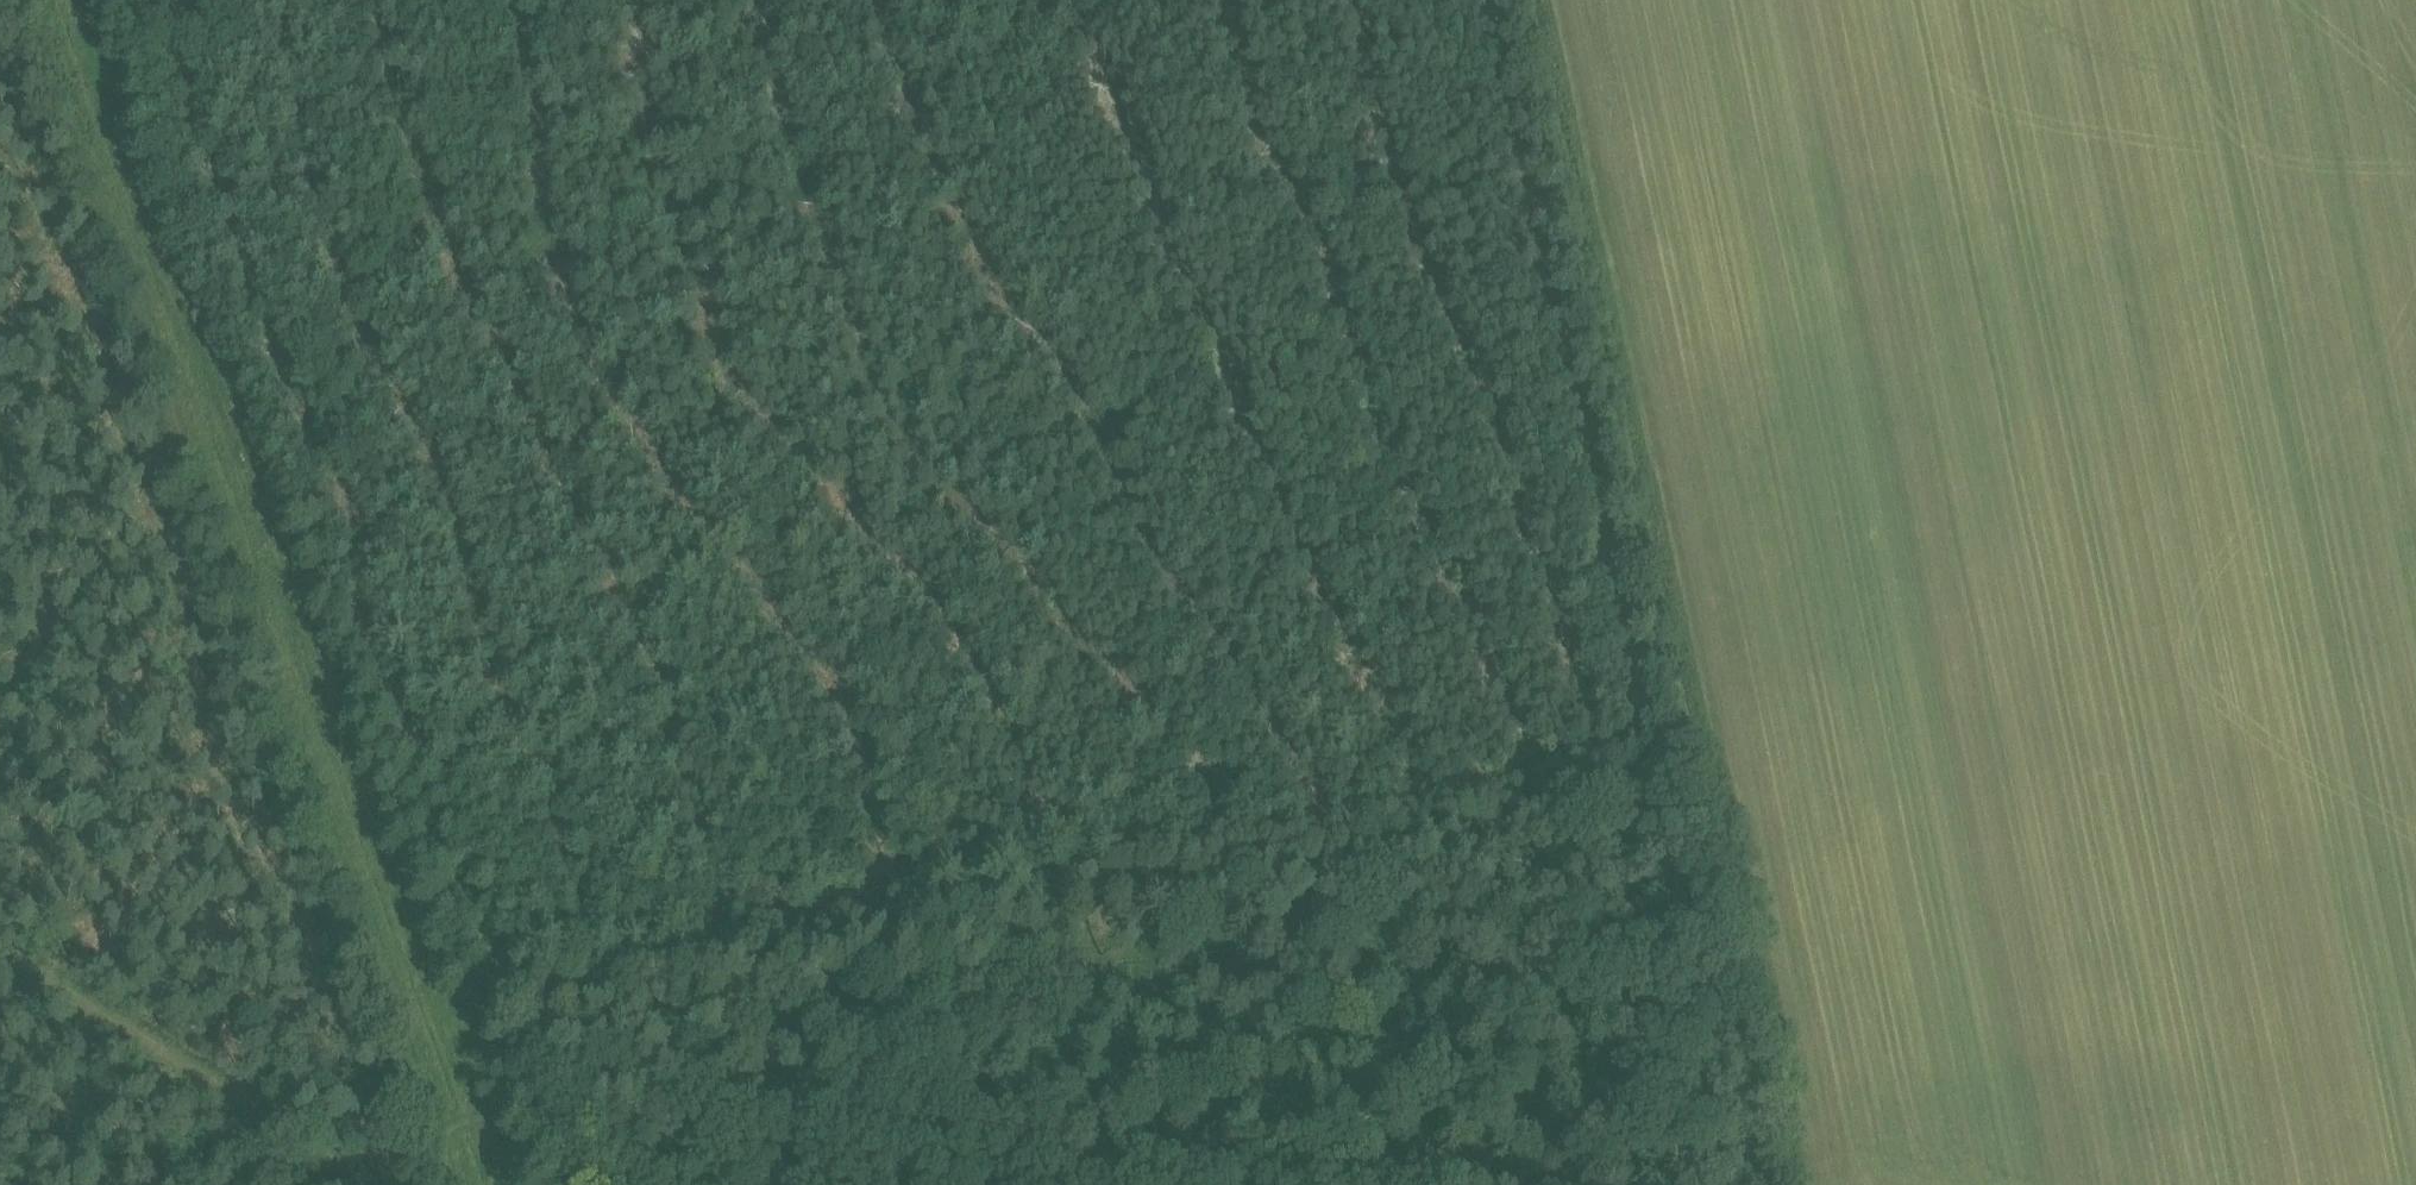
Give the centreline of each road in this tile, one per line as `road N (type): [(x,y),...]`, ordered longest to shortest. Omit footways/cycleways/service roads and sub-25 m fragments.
road 1 (track): [(0,953),(371,1184)]

